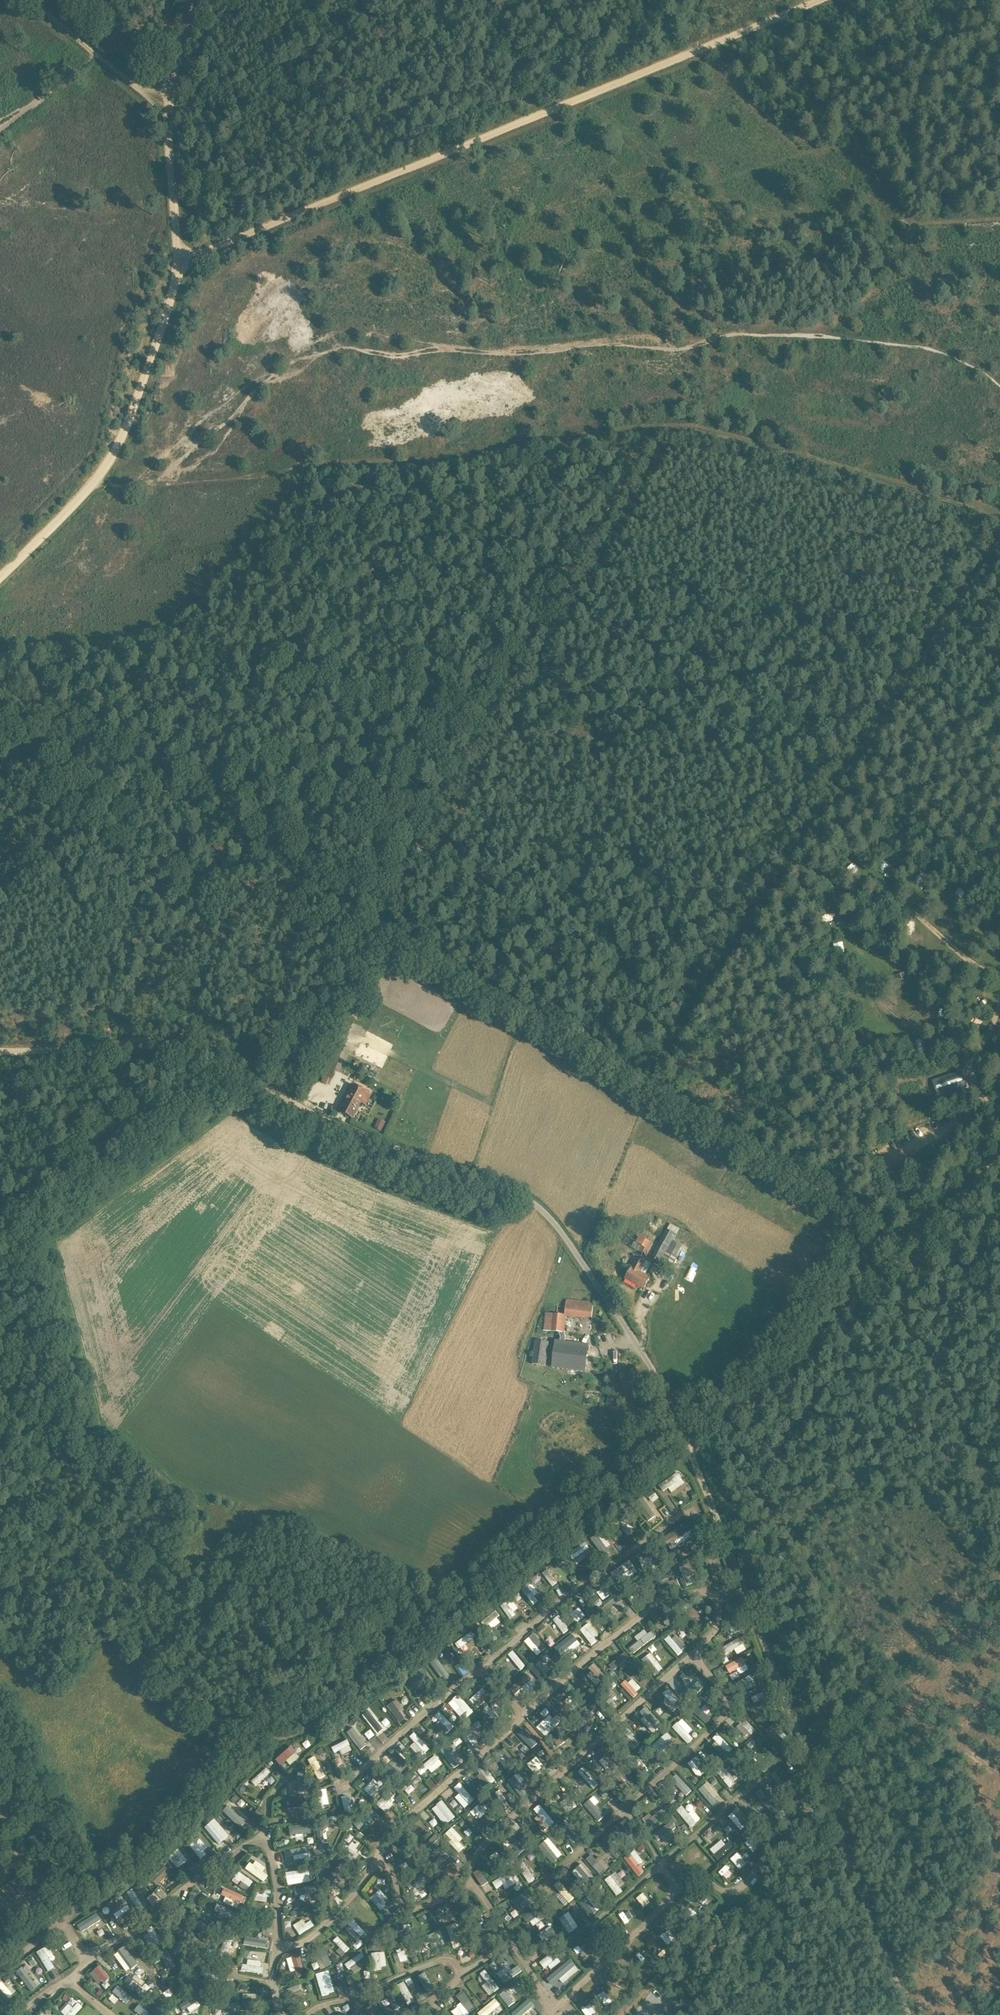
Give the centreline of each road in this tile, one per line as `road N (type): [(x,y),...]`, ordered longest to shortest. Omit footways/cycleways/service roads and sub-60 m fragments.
road 1 (unclassified): [(910,2014),(657,1370),(578,1249),(535,1203),(285,1099)]
road 2 (track): [(821,0),(181,264)]
road 3 (track): [(999,532),(655,1077)]
road 4 (track): [(369,916),(651,1075),(914,1241)]
road 5 (track): [(663,422),(369,916)]
road 6 (track): [(663,422),(574,429),(438,462),(120,491)]
road 7 (track): [(0,679),(369,916)]
road 8 (track): [(688,1445),(753,1407),(999,1157)]
road 9 (track): [(999,512),(837,461),(663,422)]
road 10 (track): [(208,1061),(0,1205)]
road 11 (track): [(814,1764),(999,1595)]
road 12 (track): [(0,1389),(49,1416),(68,1444),(121,1458),(186,1519)]
road 13 (track): [(96,481),(120,438),(181,264)]
road 14 (track): [(999,1108),(958,1116),(885,1161),(918,1238)]
road 15 (track): [(208,1061),(129,1041),(0,1051)]
road 16 (track): [(369,916),(272,1090)]
road 17 (track): [(181,264),(171,106)]
road 18 (track): [(468,0),(582,99)]
road 19 (track): [(999,986),(886,887)]
road 20 (track): [(0,578),(96,481)]

